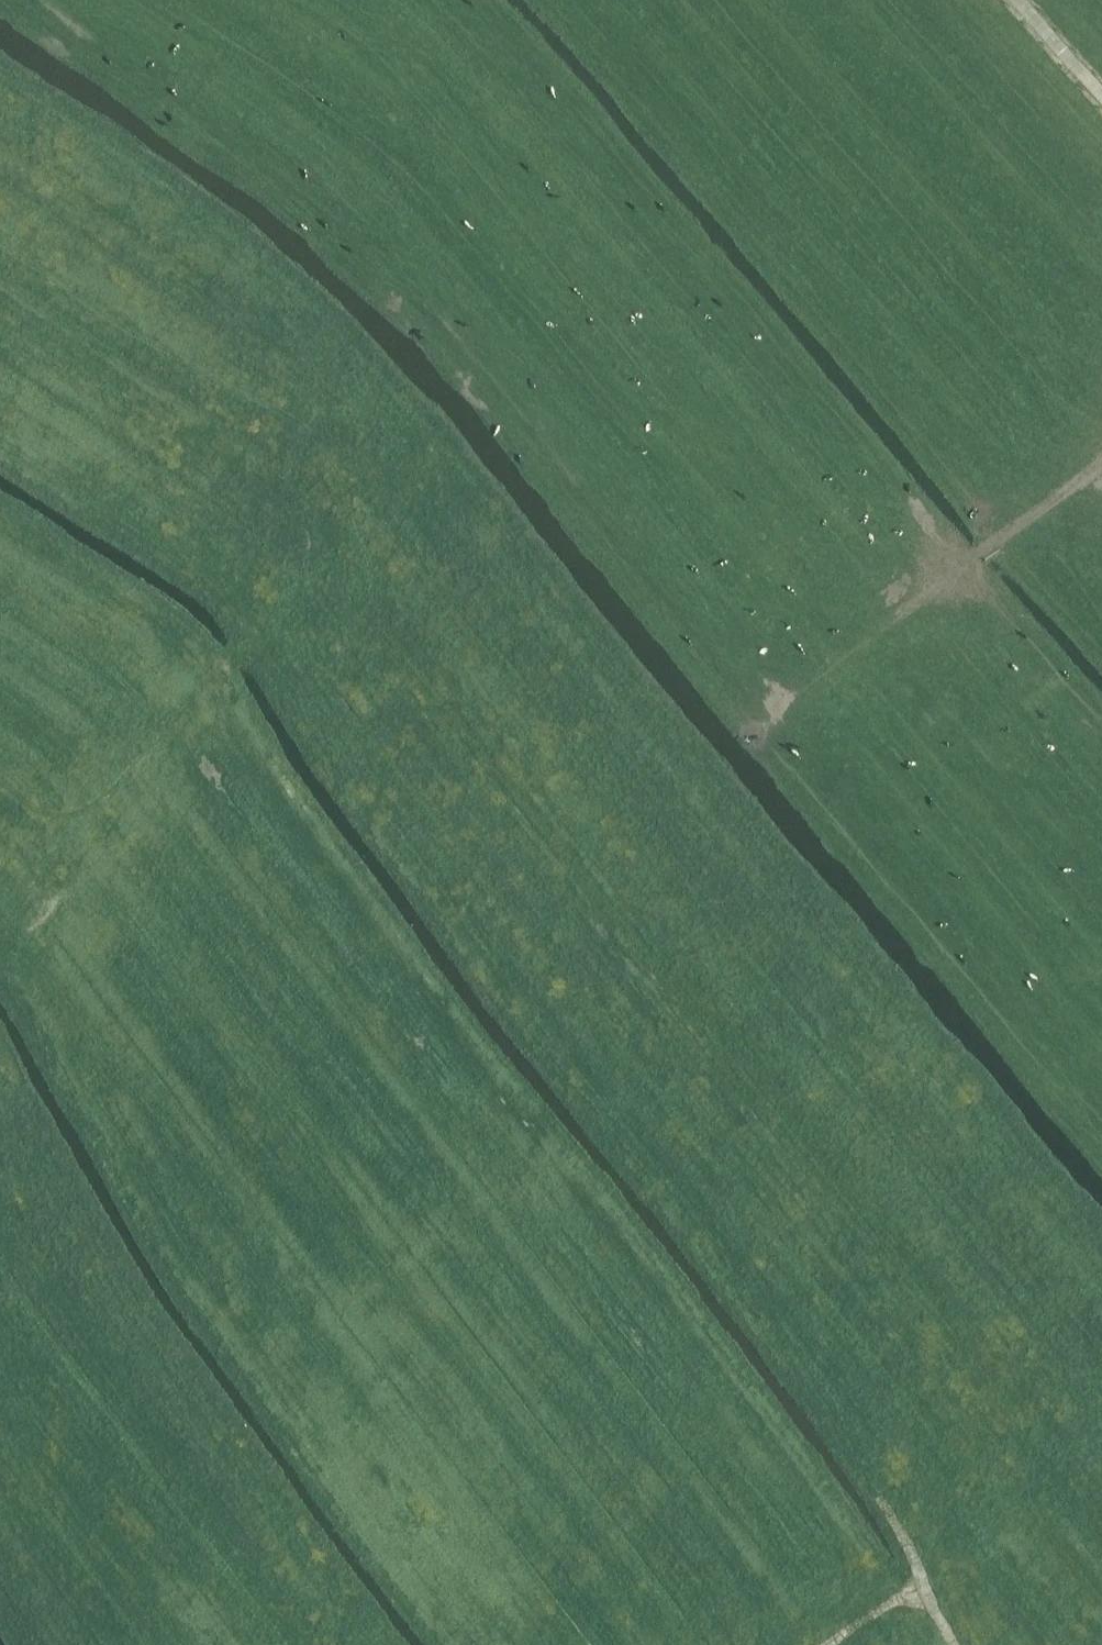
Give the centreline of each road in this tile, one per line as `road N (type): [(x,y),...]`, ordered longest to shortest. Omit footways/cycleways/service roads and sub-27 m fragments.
road 1 (track): [(822,1398),(925,1583),(834,1644)]
road 2 (track): [(1101,97),(1015,0)]

